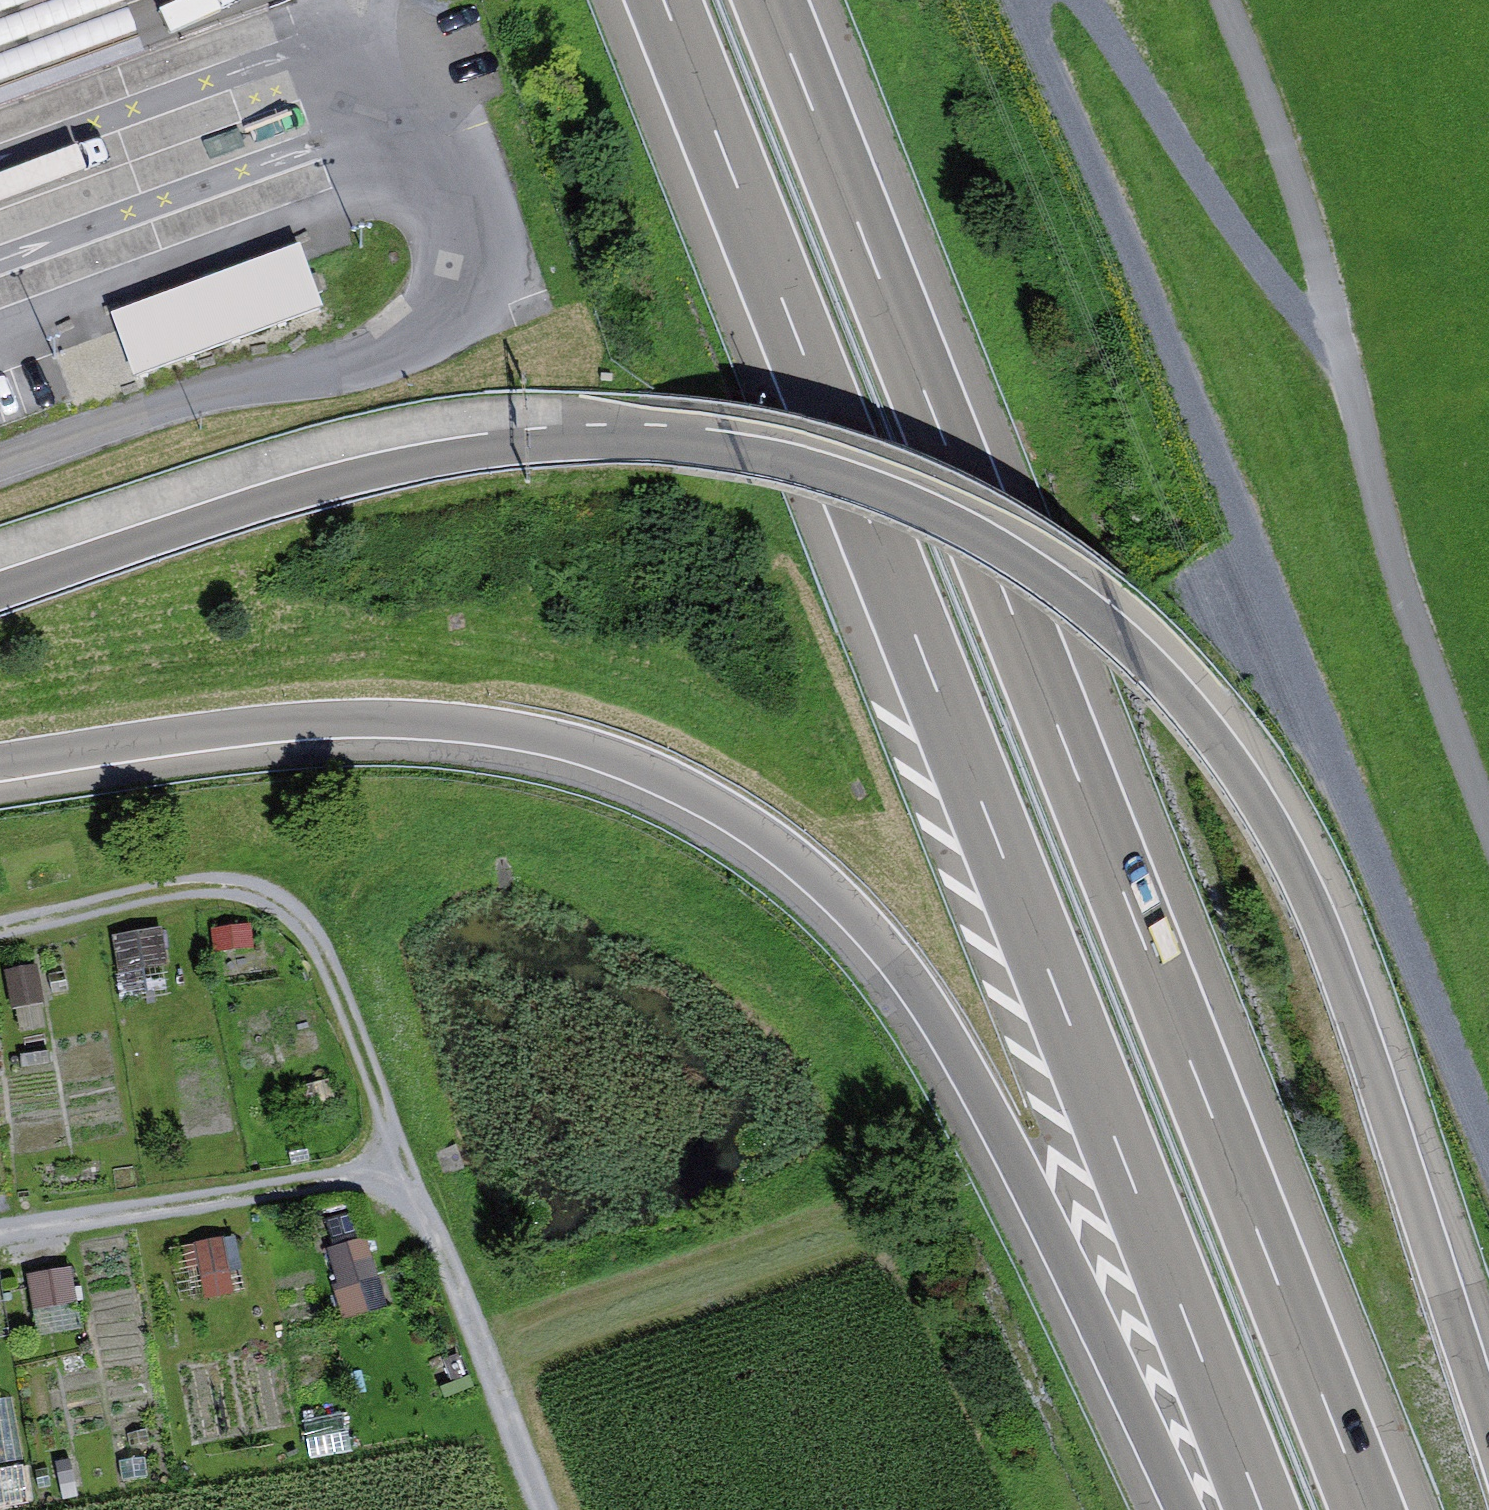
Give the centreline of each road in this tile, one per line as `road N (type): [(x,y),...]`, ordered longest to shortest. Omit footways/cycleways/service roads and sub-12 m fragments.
road 1 (motorway): [(1488,1392),(1328,926),(1264,798),(1181,687),(1085,590),(986,527),(862,468),(728,433),(622,429),(359,475),(0,598)]
road 2 (motorway): [(664,0),(1262,1509)]
road 3 (motorway): [(1367,1509),(769,0)]
road 4 (motorway): [(0,765),(389,722),(498,734),(597,757),(704,806),(820,887),(933,1022),(1100,1318),(1185,1509)]
road 5 (track): [(1016,0),(1086,149),(1488,1145)]
road 6 (track): [(1229,0),(1319,242),(1403,584),(1488,803)]
road 7 (track): [(539,1509),(404,1168),(0,1234)]
road 8 (track): [(0,925),(238,880),(293,894),(345,983),(404,1168)]
road 9 (track): [(1084,0),(1292,297),(1343,339)]
road 10 (secondary): [(0,79),(206,0)]

